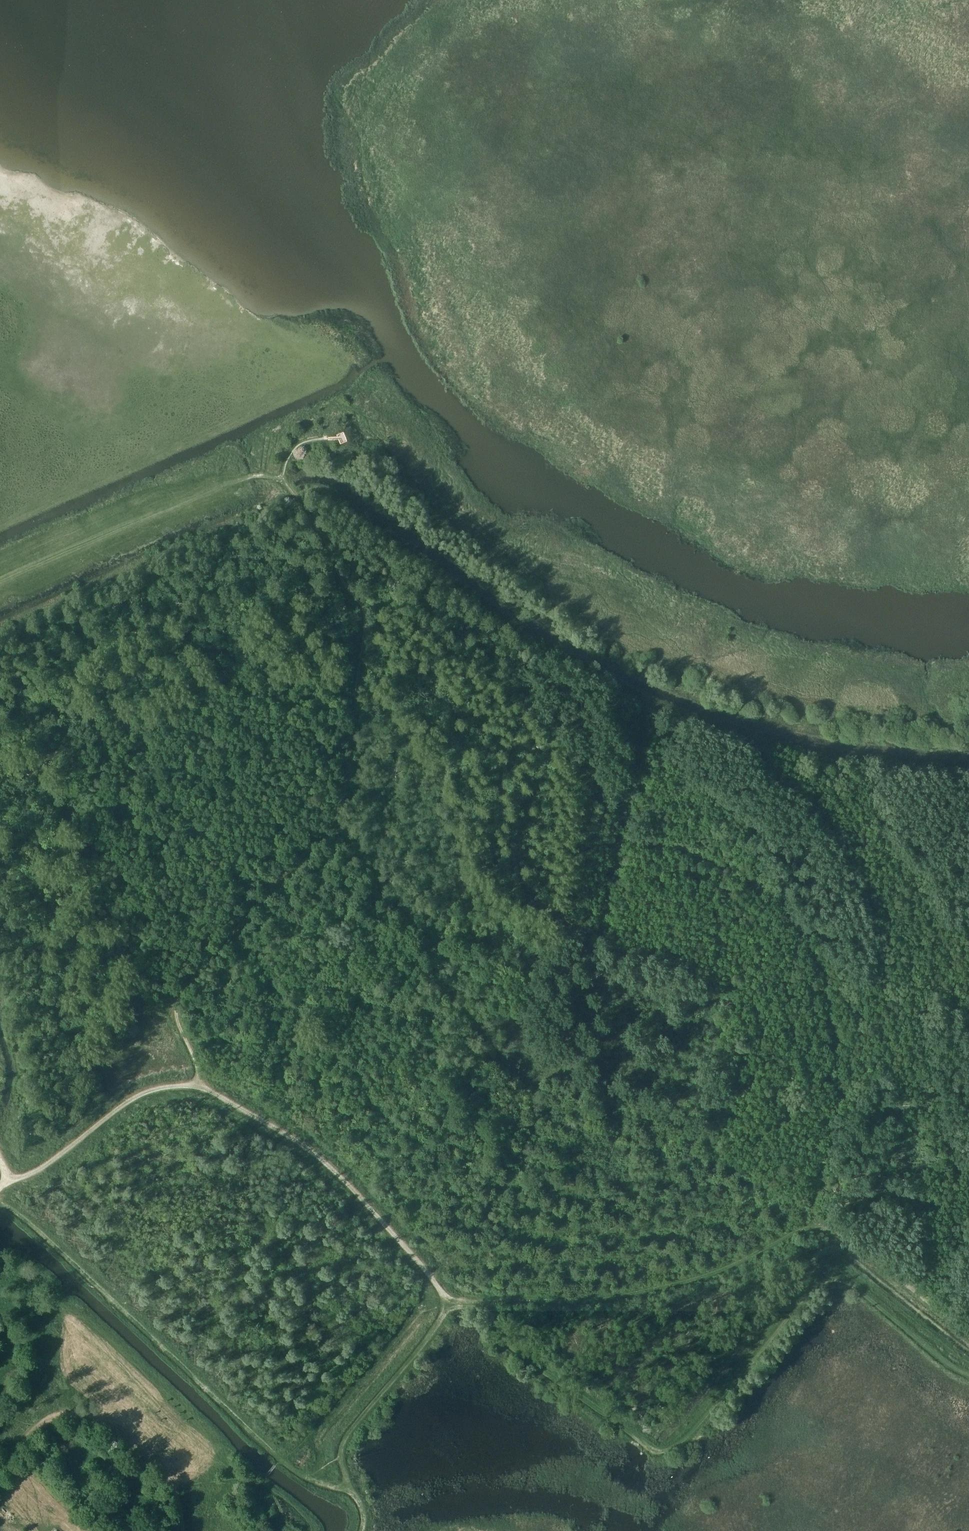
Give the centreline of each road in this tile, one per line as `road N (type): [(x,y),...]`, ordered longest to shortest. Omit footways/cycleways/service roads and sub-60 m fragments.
road 1 (track): [(0,1468),(52,1420),(103,1421),(166,1478),(183,1530)]

